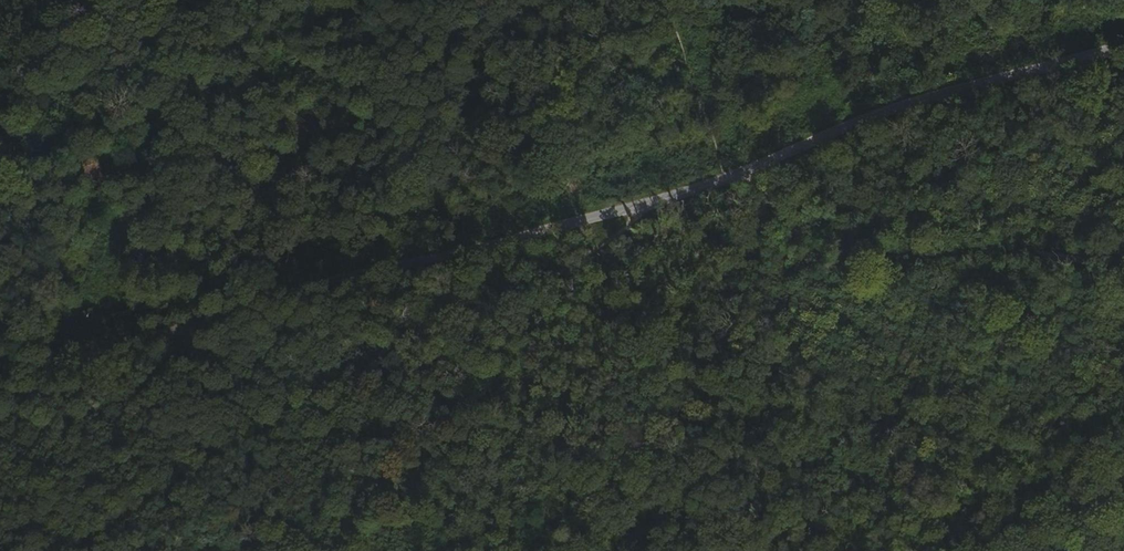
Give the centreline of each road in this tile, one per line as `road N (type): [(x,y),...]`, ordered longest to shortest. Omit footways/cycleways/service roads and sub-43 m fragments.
road 1 (unclassified): [(0,346),(95,340),(252,308),(356,255),(467,242),(727,183),(896,108),(1123,41)]
road 2 (track): [(99,550),(225,451),(412,339),(727,183)]
road 3 (track): [(727,183),(786,227),(846,244),(1123,257)]

